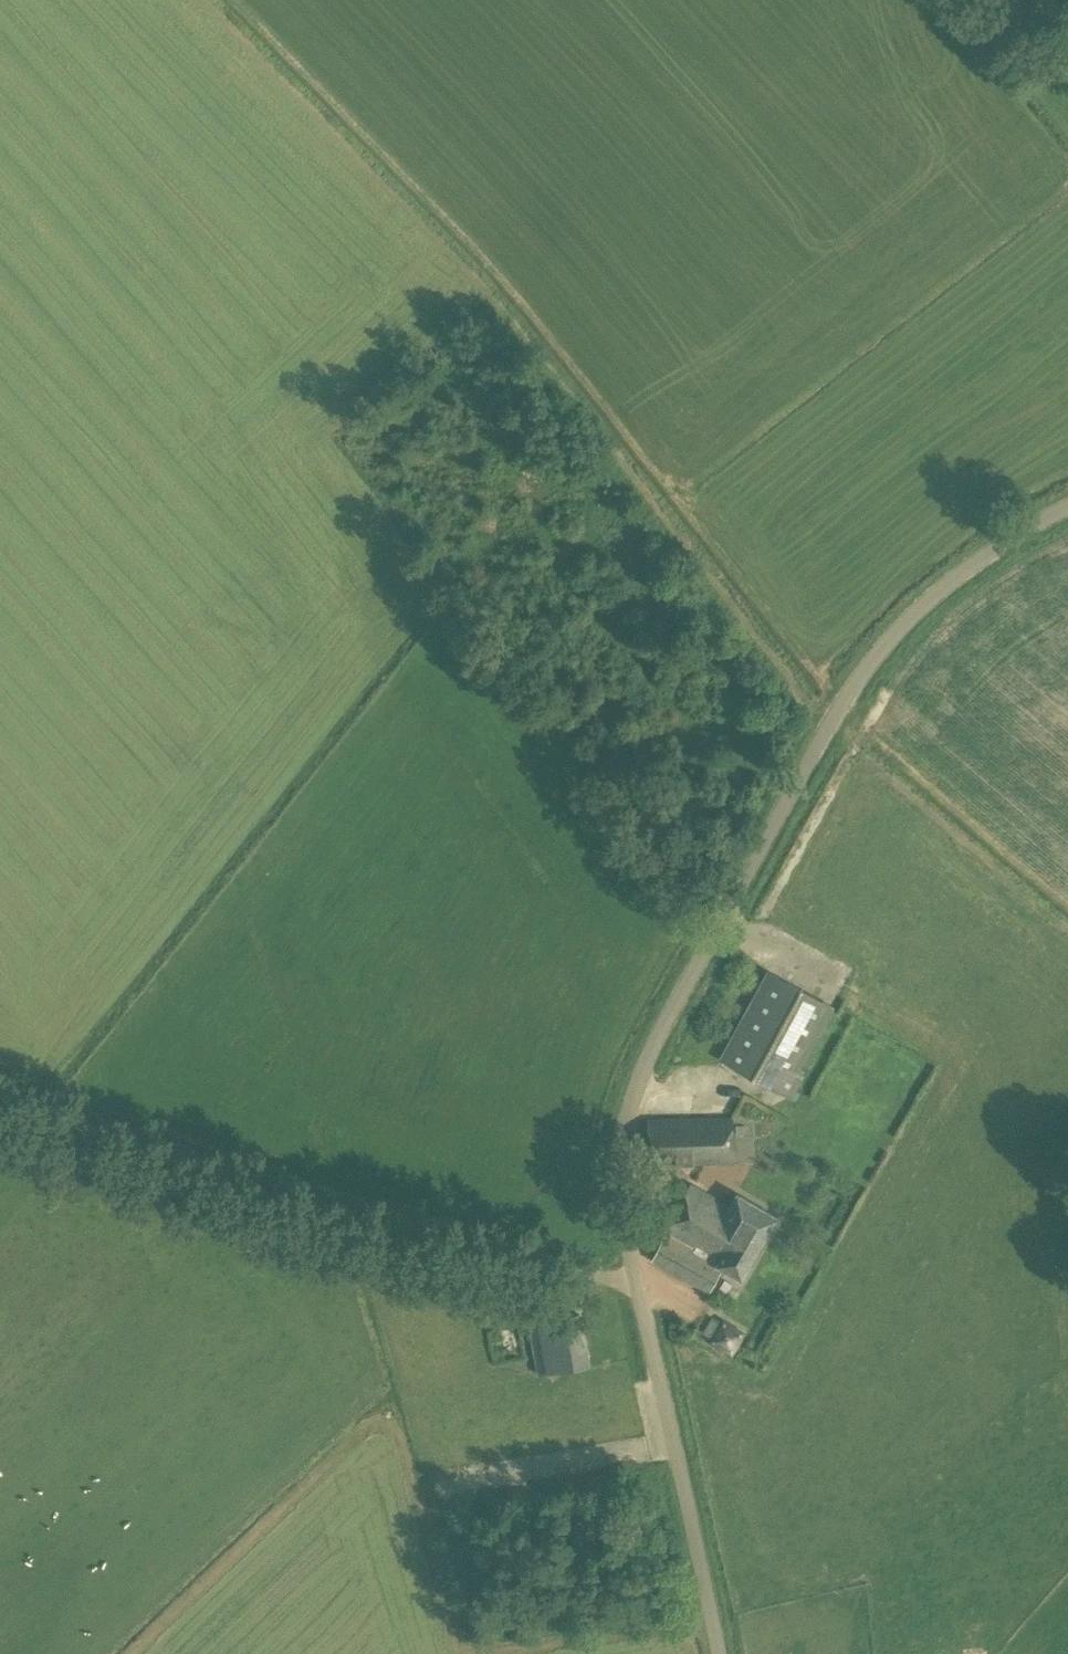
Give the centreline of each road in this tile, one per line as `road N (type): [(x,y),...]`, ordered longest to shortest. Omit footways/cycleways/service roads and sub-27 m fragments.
road 1 (unclassified): [(717,1653),(622,1195),(625,1117),(643,1066),(837,708),(928,607),(981,563),(1067,511)]

